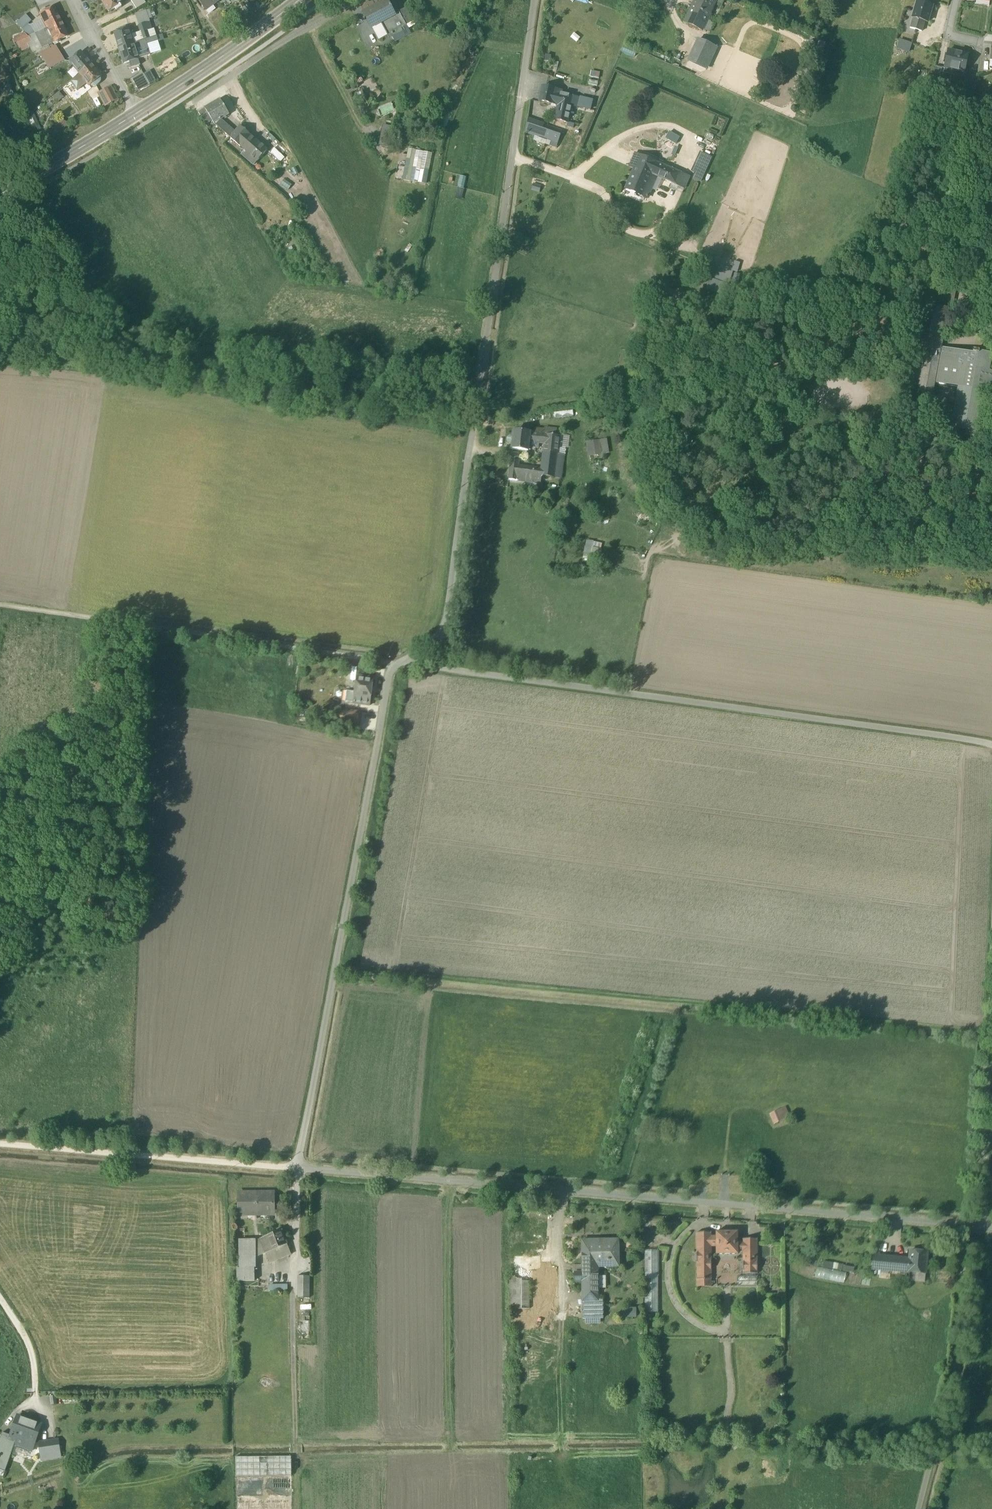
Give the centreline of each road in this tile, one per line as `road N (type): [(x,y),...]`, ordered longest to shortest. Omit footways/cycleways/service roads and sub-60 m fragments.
road 1 (unclassified): [(296,1168),(964,1225)]
road 2 (track): [(989,1034),(335,968)]
road 3 (residential): [(443,627),(534,0)]
road 4 (unclassified): [(448,669),(991,746)]
road 5 (unclassified): [(296,1168),(390,674),(399,665)]
road 6 (track): [(0,605),(399,665)]
road 7 (track): [(0,1144),(296,1168)]
road 8 (unclassified): [(918,1508),(957,1347),(964,1225)]
road 9 (track): [(450,1181),(451,1451)]
road 10 (unclassified): [(980,1226),(991,972)]
road 11 (secondary): [(136,114),(300,0)]
road 12 (residential): [(196,101),(360,0)]
road 13 (secondary): [(0,195),(136,114)]
road 14 (residential): [(136,114),(76,0)]

